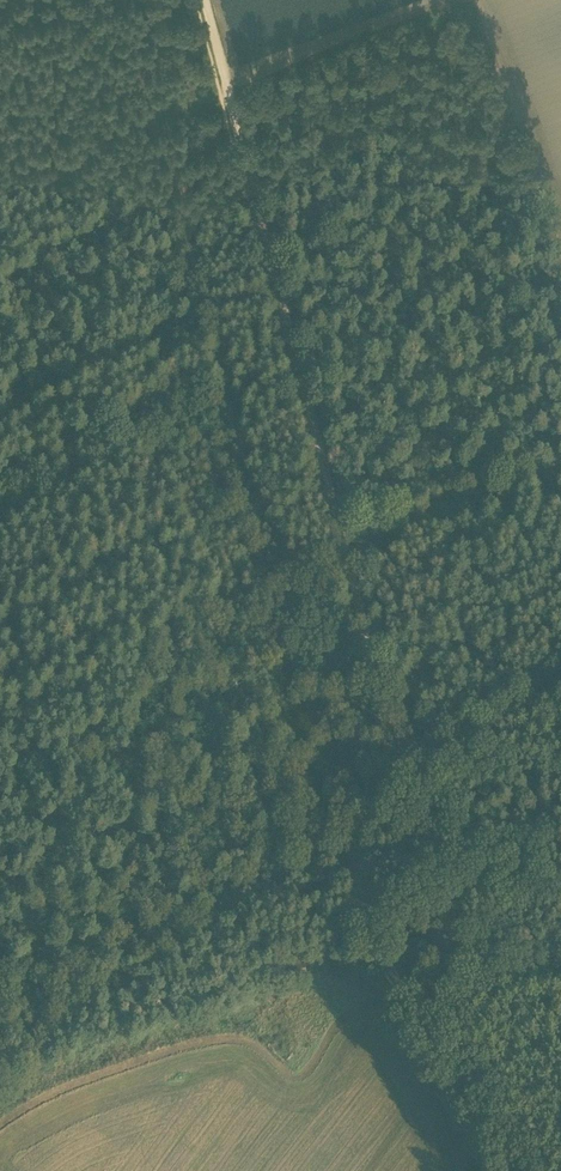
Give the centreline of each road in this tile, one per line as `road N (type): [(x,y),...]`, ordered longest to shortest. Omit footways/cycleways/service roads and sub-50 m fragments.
road 1 (track): [(204,0),(329,487),(388,778)]
road 2 (track): [(351,859),(313,868),(63,1023),(0,1082)]
road 3 (track): [(359,859),(374,936),(511,1170)]
road 4 (track): [(560,698),(388,778)]

